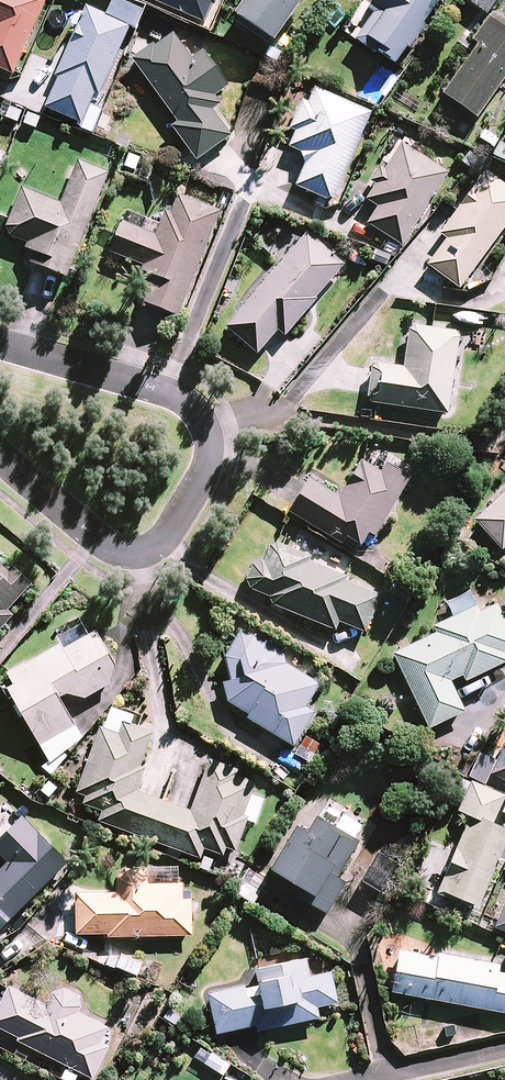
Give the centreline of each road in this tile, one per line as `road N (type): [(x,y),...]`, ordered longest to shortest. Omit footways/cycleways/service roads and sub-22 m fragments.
road 1 (residential): [(0,345),(184,398),(218,438),(162,533),(141,553),(100,544),(0,460)]

